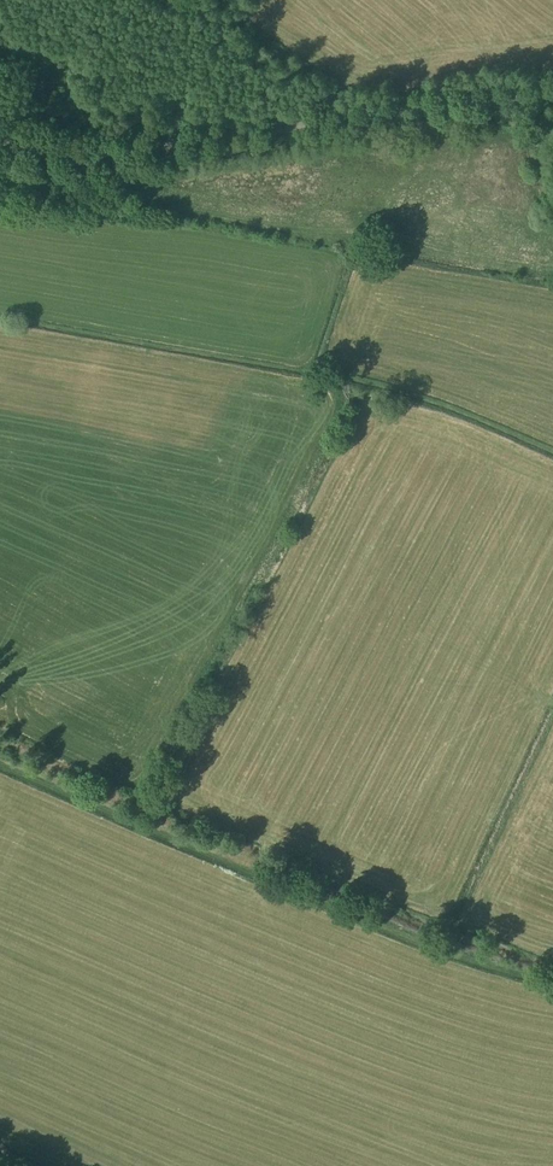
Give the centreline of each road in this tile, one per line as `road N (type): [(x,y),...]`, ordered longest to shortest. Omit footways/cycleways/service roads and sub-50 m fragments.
road 1 (track): [(552,986),(509,976),(259,872),(0,746)]
road 2 (unclassified): [(552,95),(97,155),(0,147)]

